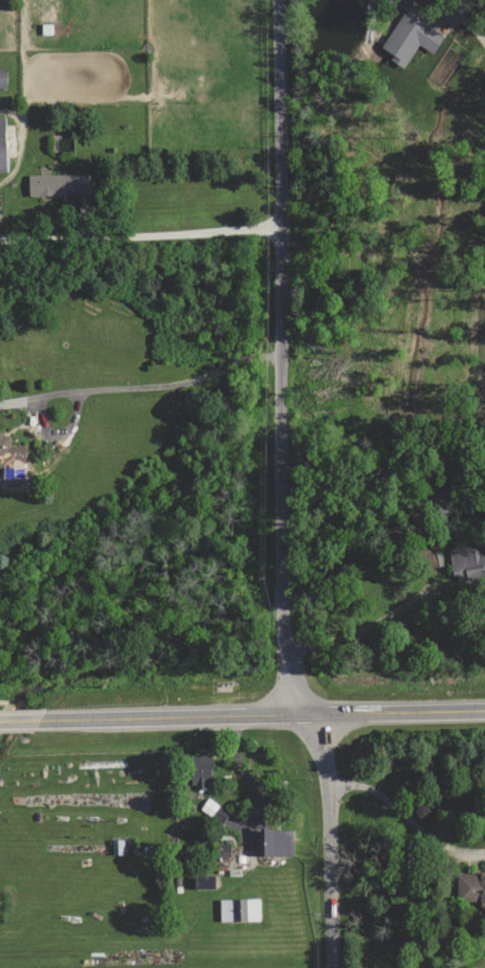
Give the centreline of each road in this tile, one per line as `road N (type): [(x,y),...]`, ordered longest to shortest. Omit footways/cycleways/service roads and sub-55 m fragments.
road 1 (residential): [(302,716),(277,531),(281,0)]
road 2 (primary): [(0,720),(484,714)]
road 3 (residential): [(326,967),(322,761),(302,716)]

